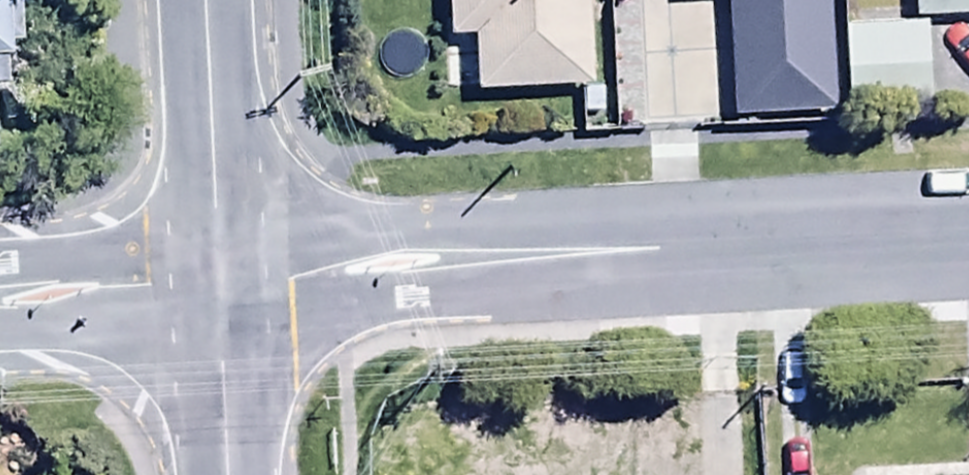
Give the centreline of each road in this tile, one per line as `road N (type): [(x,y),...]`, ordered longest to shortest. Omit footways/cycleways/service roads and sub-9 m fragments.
road 1 (unclassified): [(208,286),(968,244)]
road 2 (tertiary): [(195,0),(208,286)]
road 3 (unclassified): [(0,300),(208,286)]
road 4 (tertiary): [(208,286),(220,474)]

